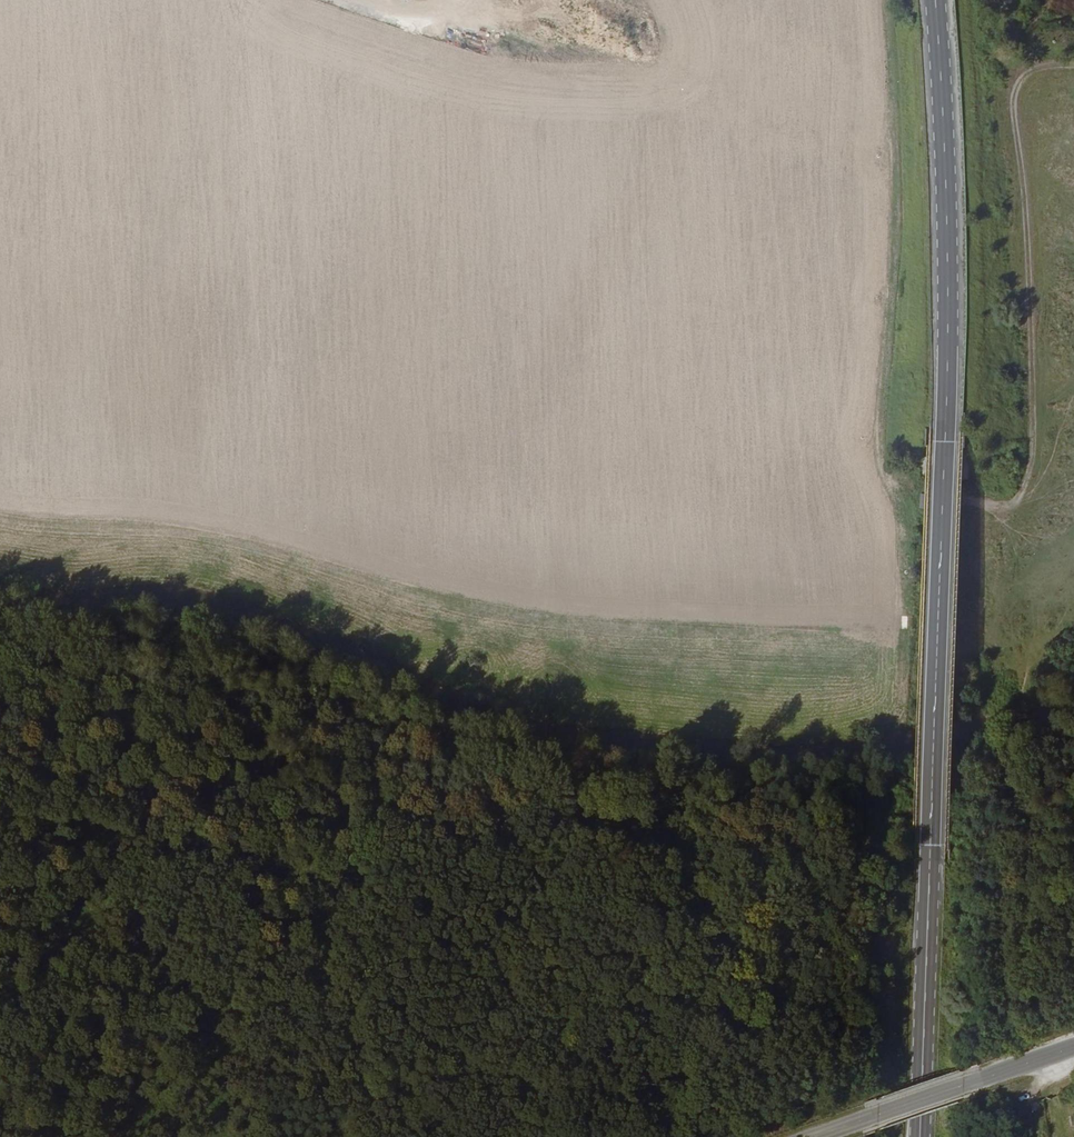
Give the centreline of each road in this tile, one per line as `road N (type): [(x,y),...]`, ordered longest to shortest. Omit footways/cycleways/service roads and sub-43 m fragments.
road 1 (primary): [(920,1136),(948,328),(936,0)]

